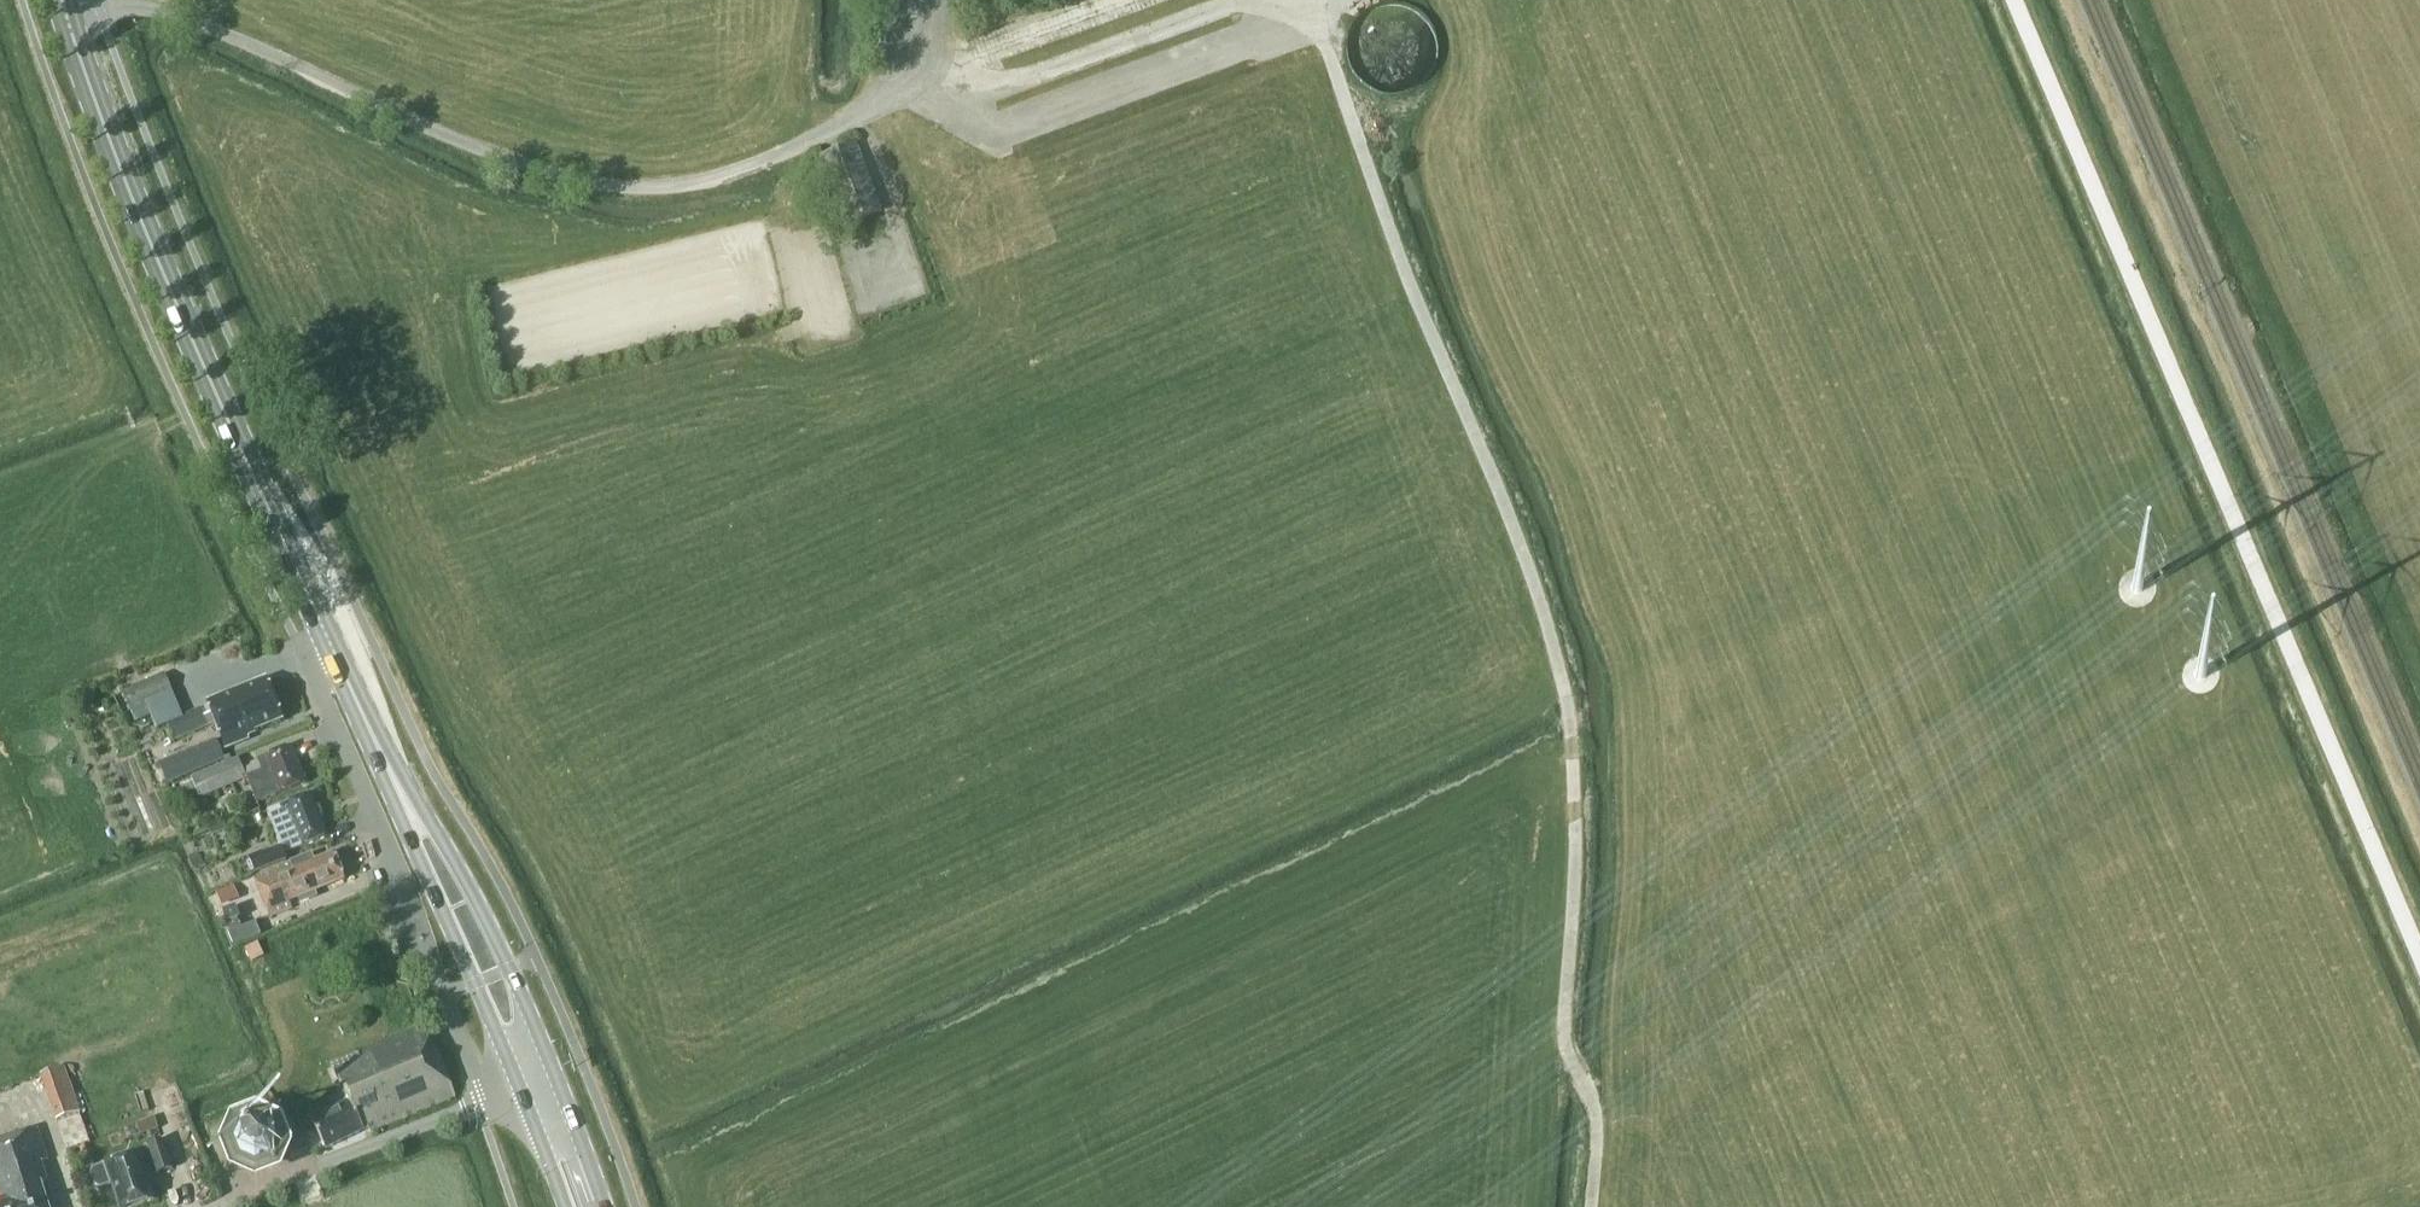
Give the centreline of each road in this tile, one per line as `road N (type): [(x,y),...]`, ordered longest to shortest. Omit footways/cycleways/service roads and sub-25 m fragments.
road 1 (track): [(1322,0),(1326,38),(1415,290),(1538,592),(1570,715),(1573,882),(1563,1024),(1595,1114),(1590,1206)]
road 2 (primary): [(332,644),(129,192),(63,0)]
road 3 (track): [(901,100),(935,100),(985,121),(1042,118),(1257,42),(1311,0)]
road 4 (primary): [(558,1072),(472,892),(383,756)]
road 5 (primary): [(383,756),(414,852),(521,1088)]
road 6 (unclassified): [(308,663),(410,897),(443,996)]
road 7 (residential): [(220,1206),(521,1088)]
road 8 (primary): [(605,1206),(558,1072)]
road 9 (primary): [(521,1088),(563,1206)]
road 10 (primary): [(383,756),(332,644)]

